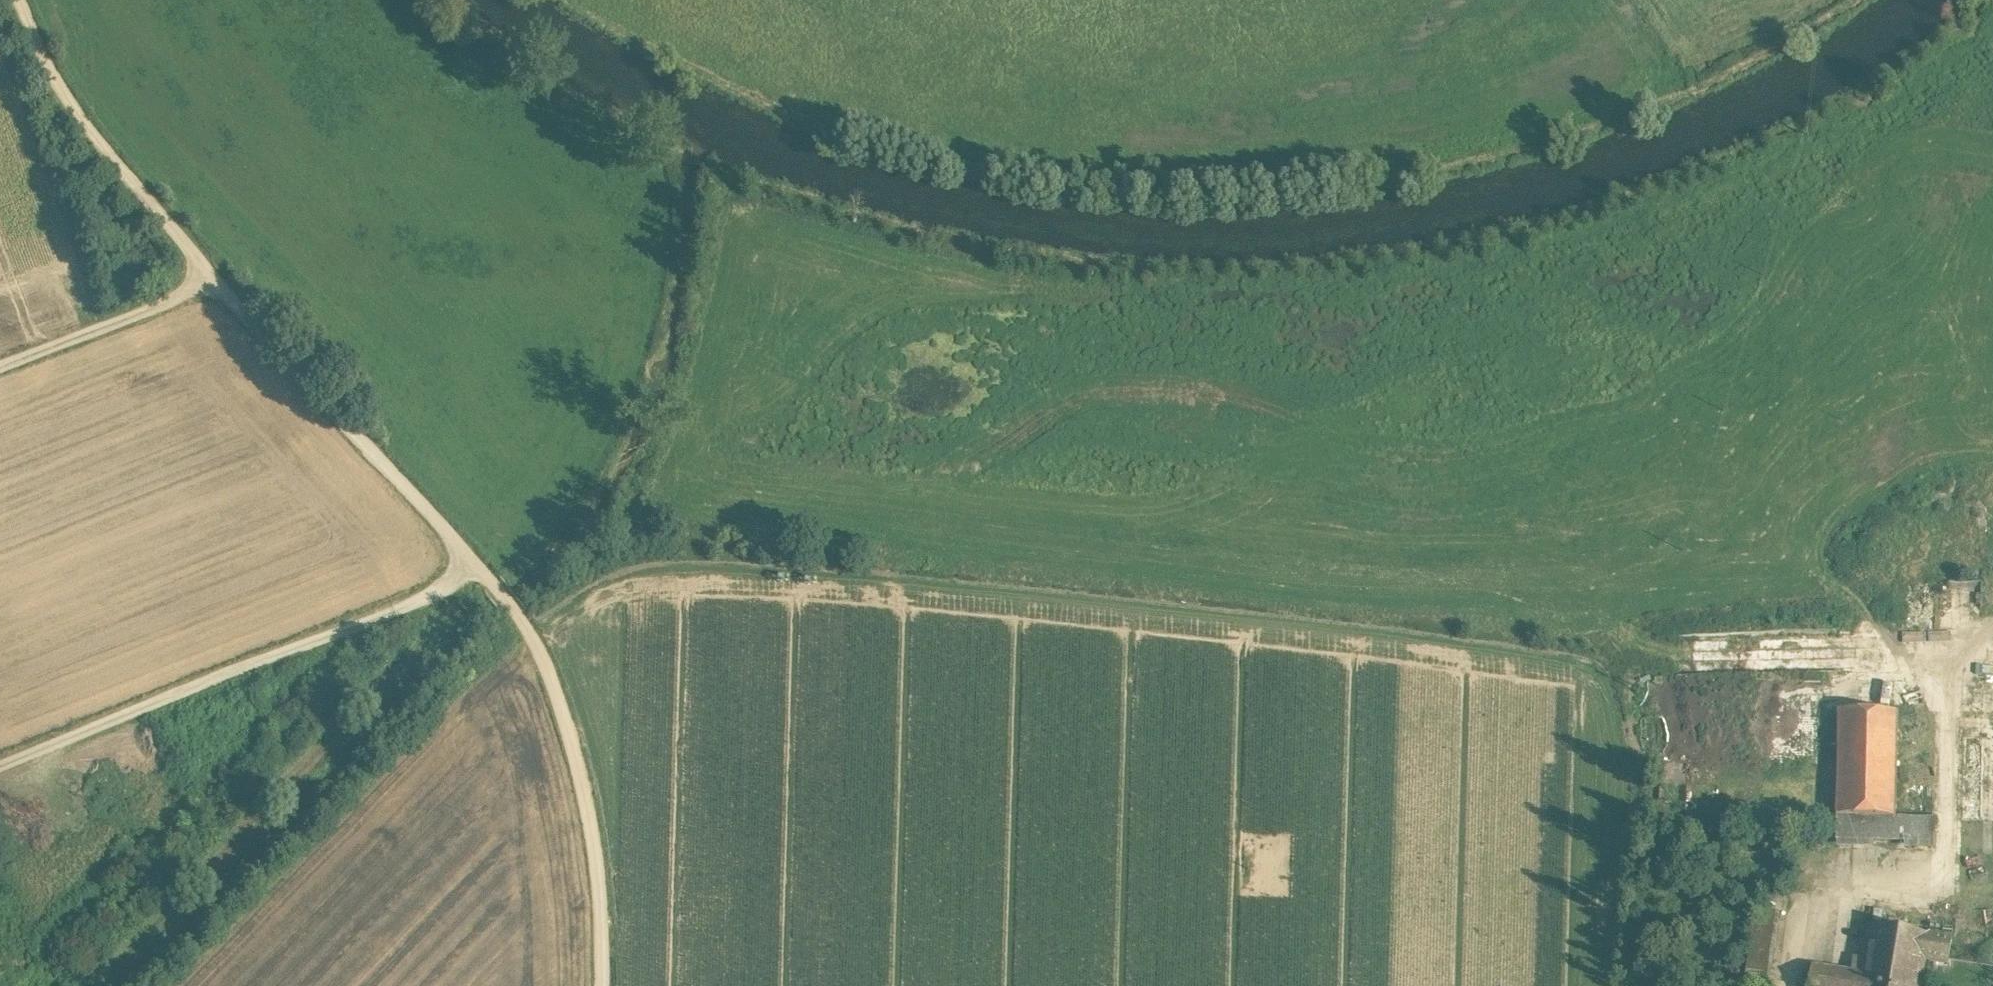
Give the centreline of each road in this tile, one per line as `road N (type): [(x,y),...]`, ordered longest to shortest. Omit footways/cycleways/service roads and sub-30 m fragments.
road 1 (track): [(610,985),(596,808),(566,705),(526,622),(216,281),(88,122),(26,0)]
road 2 (track): [(1795,985),(1807,919),(1836,893),(1939,869),(1952,849),(1953,682)]
road 3 (track): [(0,370),(216,281)]

